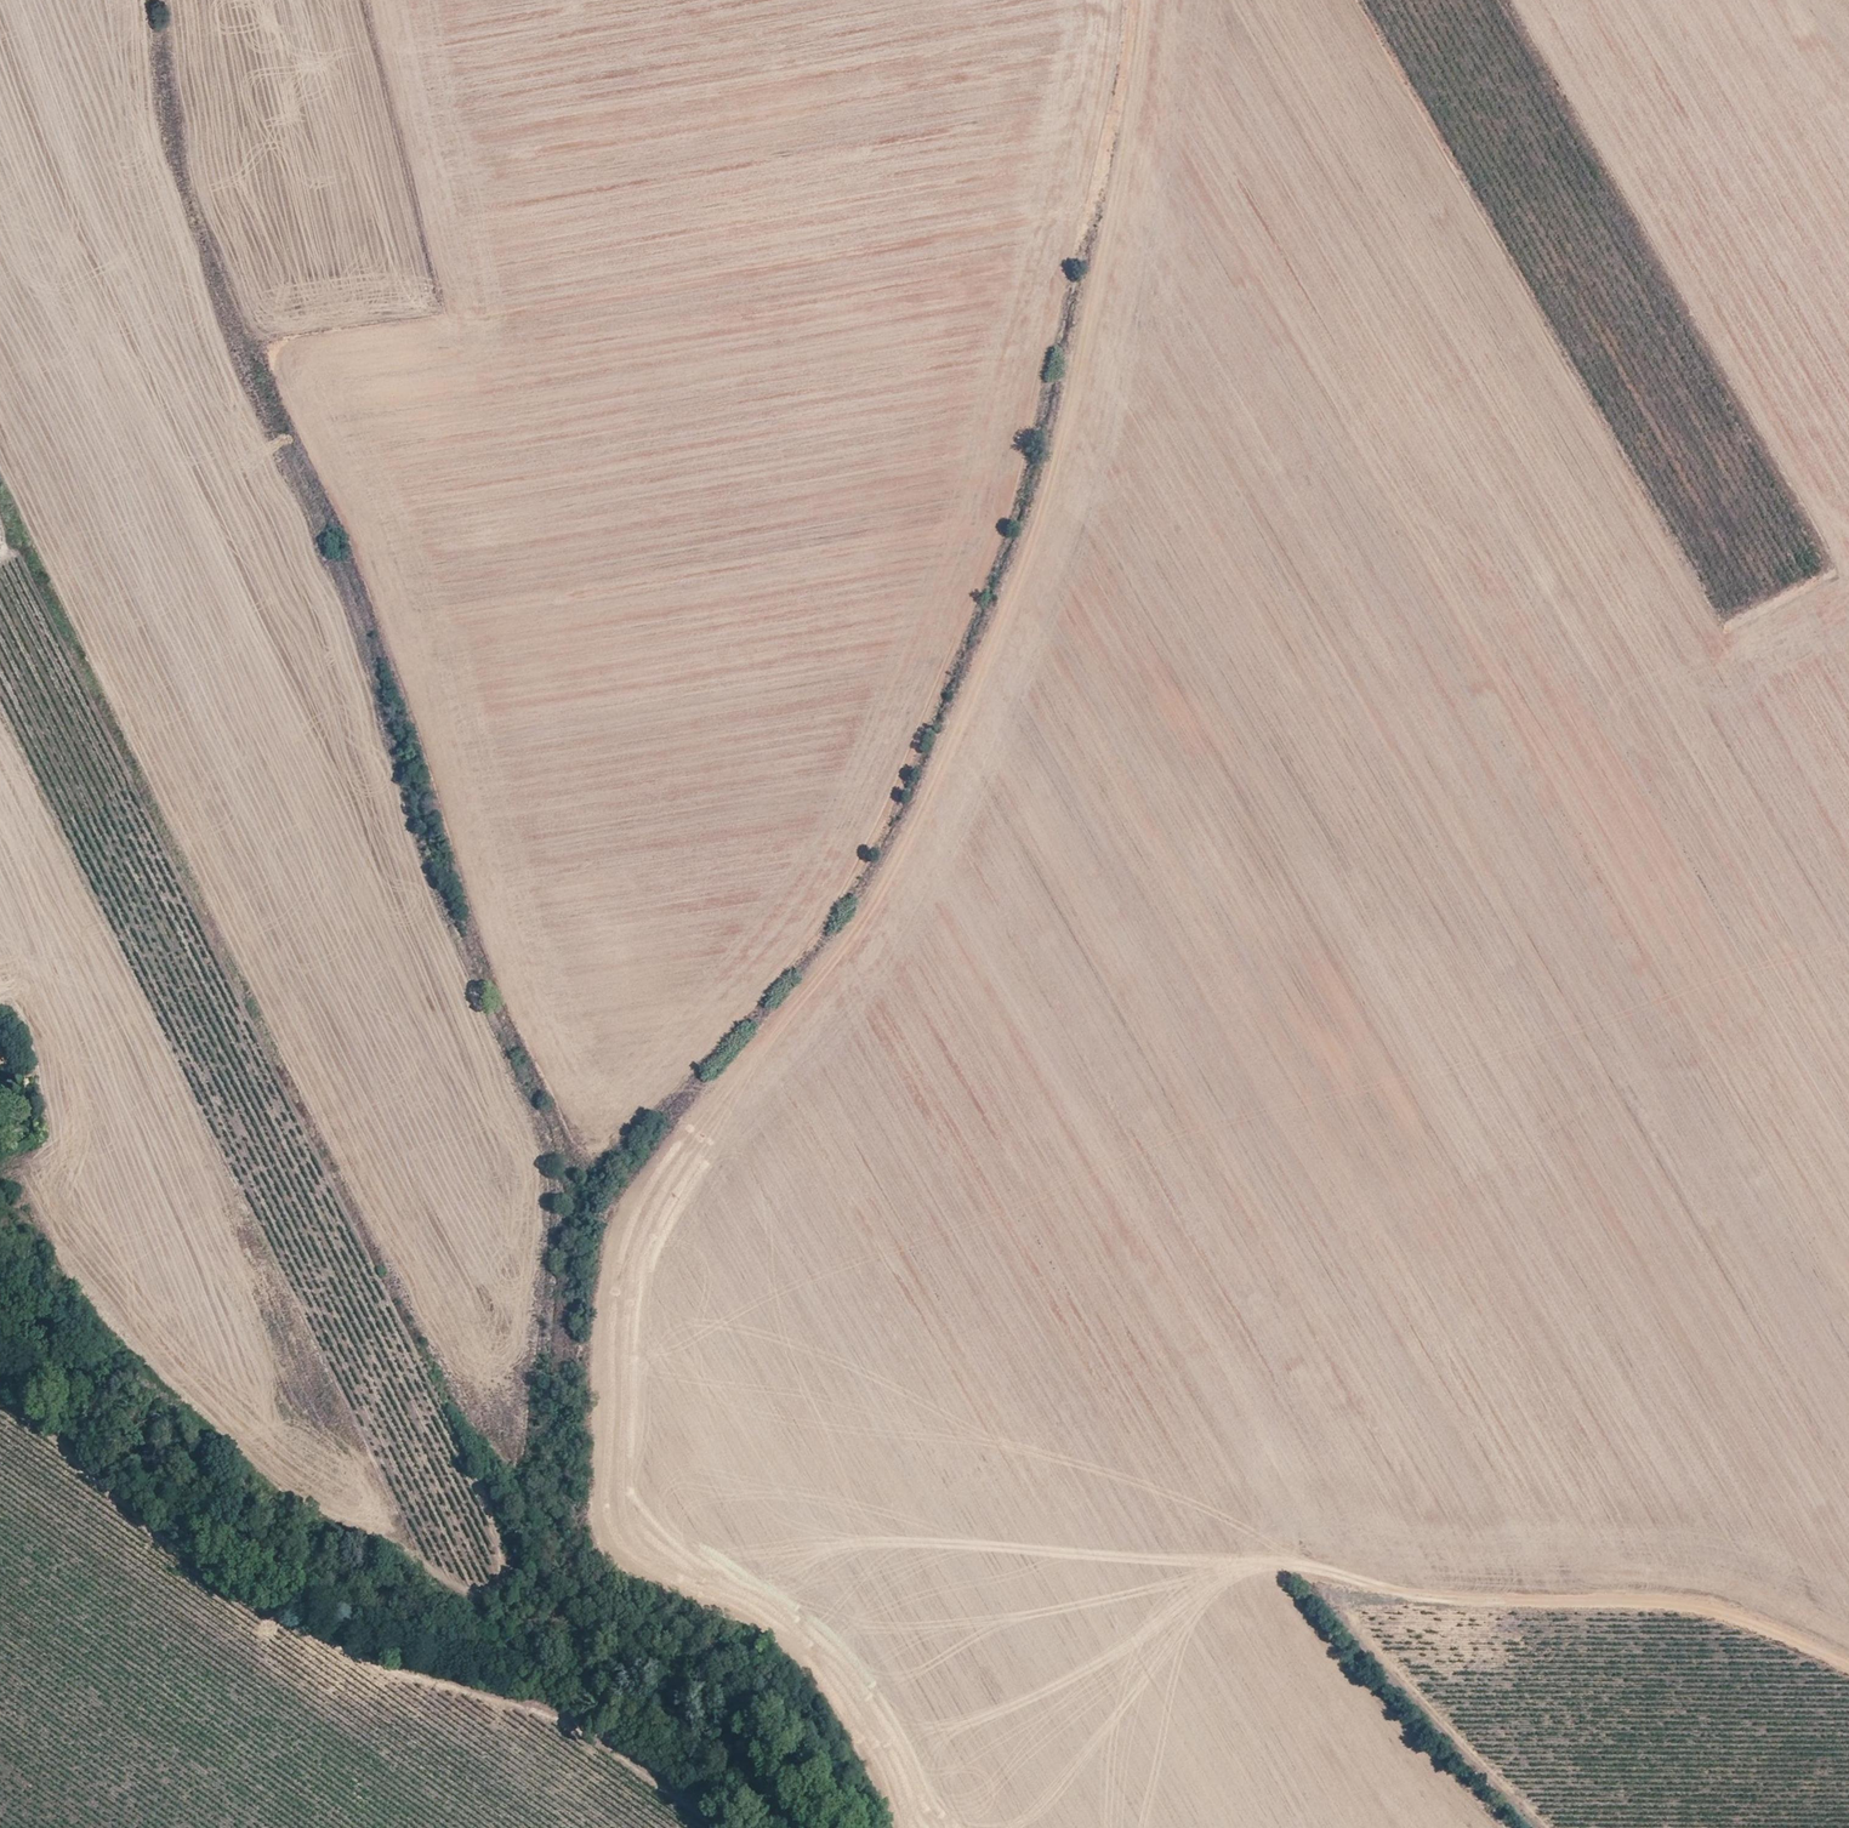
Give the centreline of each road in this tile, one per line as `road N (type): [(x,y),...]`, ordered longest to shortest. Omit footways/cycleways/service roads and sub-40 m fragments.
road 1 (track): [(1330,1592),(1264,1563),(592,1458)]
road 2 (track): [(1848,1667),(1759,1628),(1661,1604),(1330,1592)]
road 3 (track): [(1542,1827),(1330,1592)]

